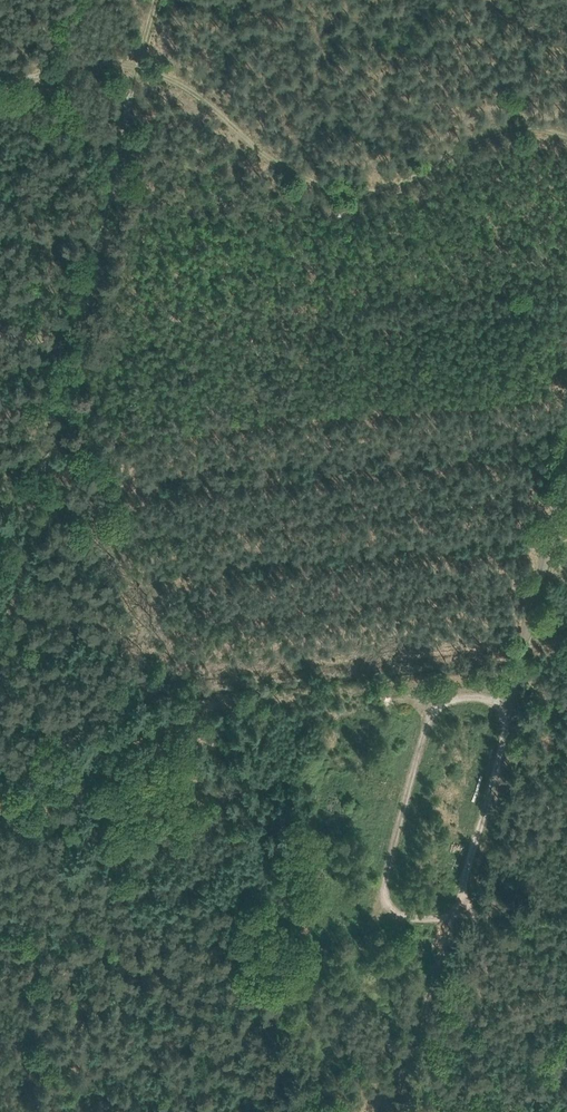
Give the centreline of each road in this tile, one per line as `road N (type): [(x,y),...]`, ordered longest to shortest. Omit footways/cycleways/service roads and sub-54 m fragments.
road 1 (track): [(141,61),(0,633)]
road 2 (track): [(141,61),(295,173),(334,185),(374,189),(484,148),(566,149)]
road 3 (track): [(509,726),(388,1111)]
road 4 (track): [(453,915),(404,913),(382,897),(428,721),(446,698),(491,698),(505,704),(509,726)]
road 5 (track): [(505,704),(566,488)]
road 6 (track): [(0,73),(25,76),(119,55),(141,61)]

